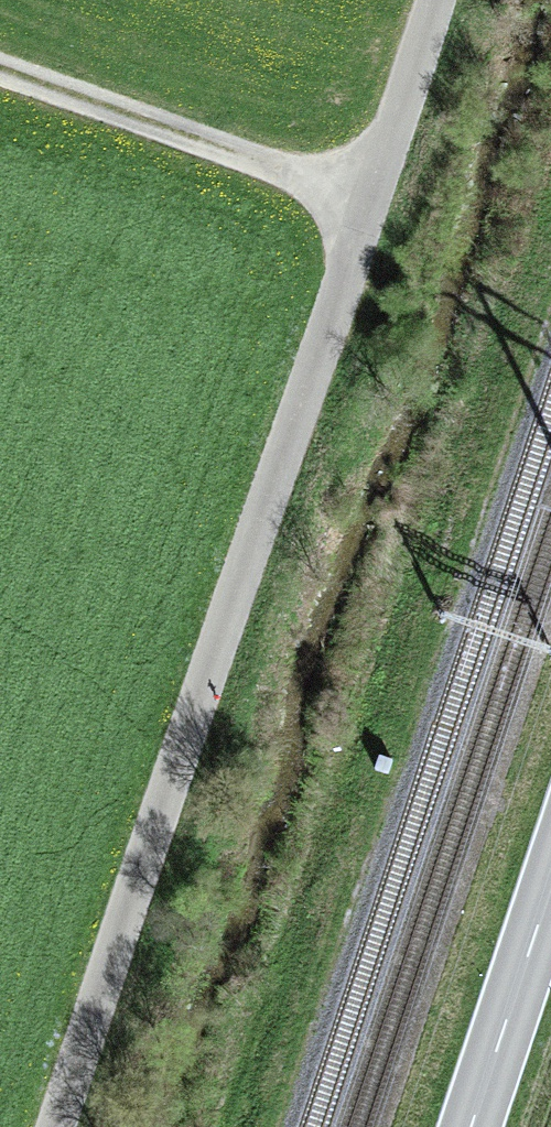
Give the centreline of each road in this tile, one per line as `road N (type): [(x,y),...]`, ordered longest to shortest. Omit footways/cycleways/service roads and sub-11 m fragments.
road 1 (unclassified): [(80,1126),(152,919),(356,211),(429,0)]
road 2 (track): [(0,82),(356,211)]
road 3 (secondary): [(550,861),(464,1126)]

